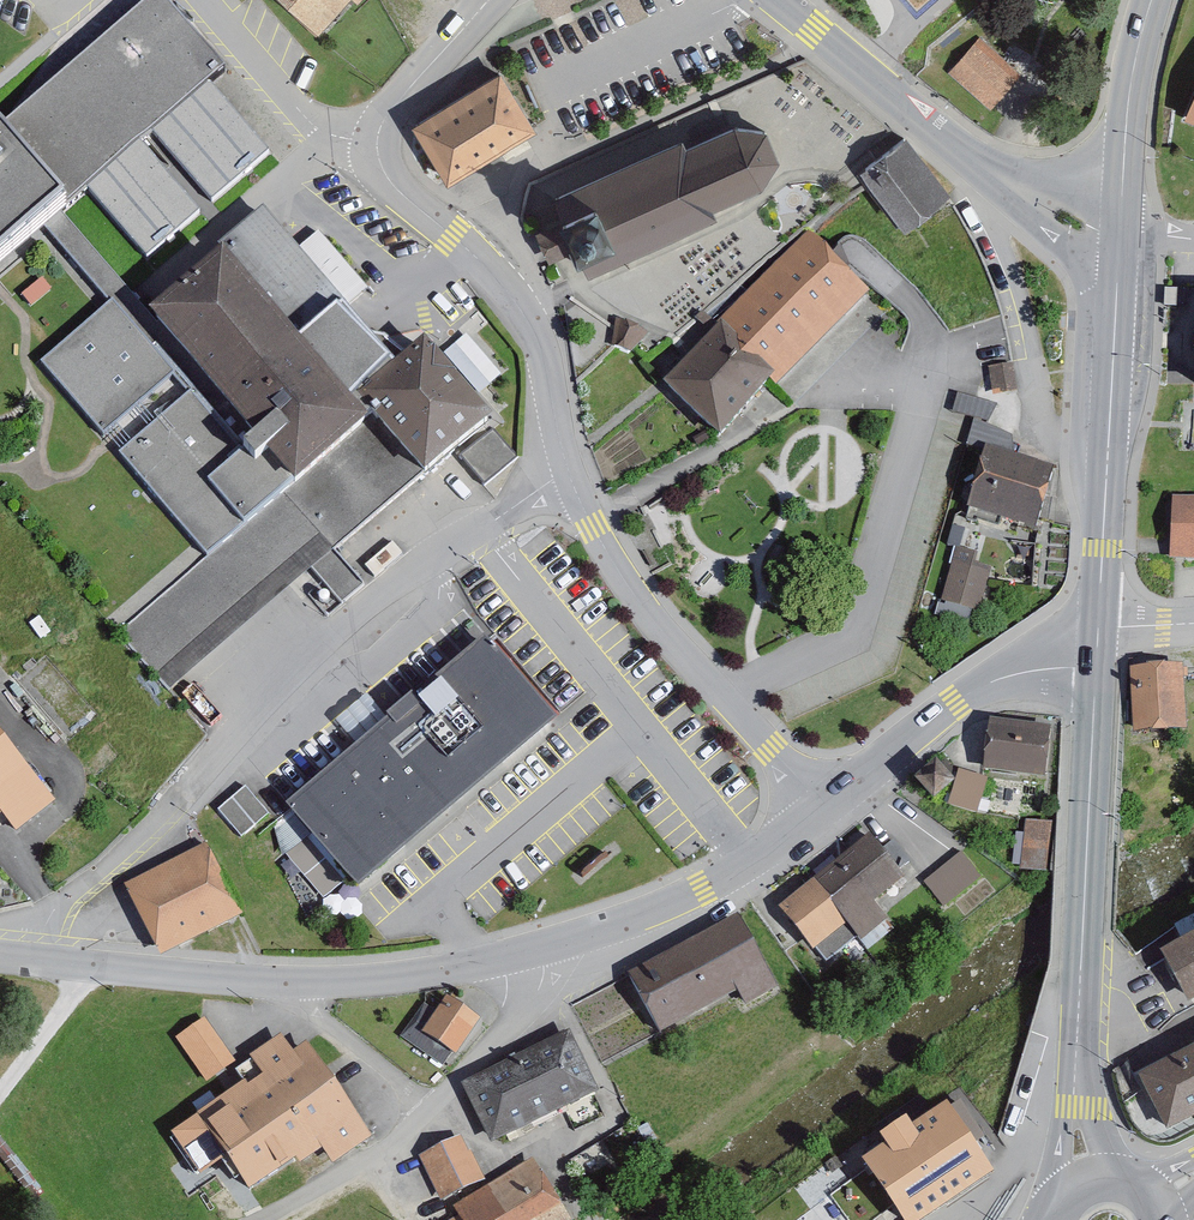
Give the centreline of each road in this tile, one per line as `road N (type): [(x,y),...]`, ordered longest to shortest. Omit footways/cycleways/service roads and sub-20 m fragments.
road 1 (unclassified): [(570,463),(475,527),(332,642),(53,912),(33,959)]
road 2 (residential): [(484,0),(386,117),(379,160),(394,186),(474,256),(533,328),(570,463)]
road 3 (unclassified): [(541,946),(442,970),(337,981),(33,959)]
road 4 (primary): [(1096,669),(1075,1108)]
road 5 (residential): [(570,463),(627,582),(827,805)]
road 6 (residential): [(774,0),(1023,199),(1119,237)]
road 7 (residential): [(251,1219),(365,1173),(540,990),(541,946)]
road 8 (primary): [(1119,237),(1098,628)]
road 9 (unclassified): [(827,805),(703,887),(541,946)]
road 10 (unclassified): [(1096,669),(1031,671),(979,689),(827,805)]
road 11 (primary): [(1151,0),(1130,92),(1119,237)]
road 12 (track): [(0,1091),(94,966)]

